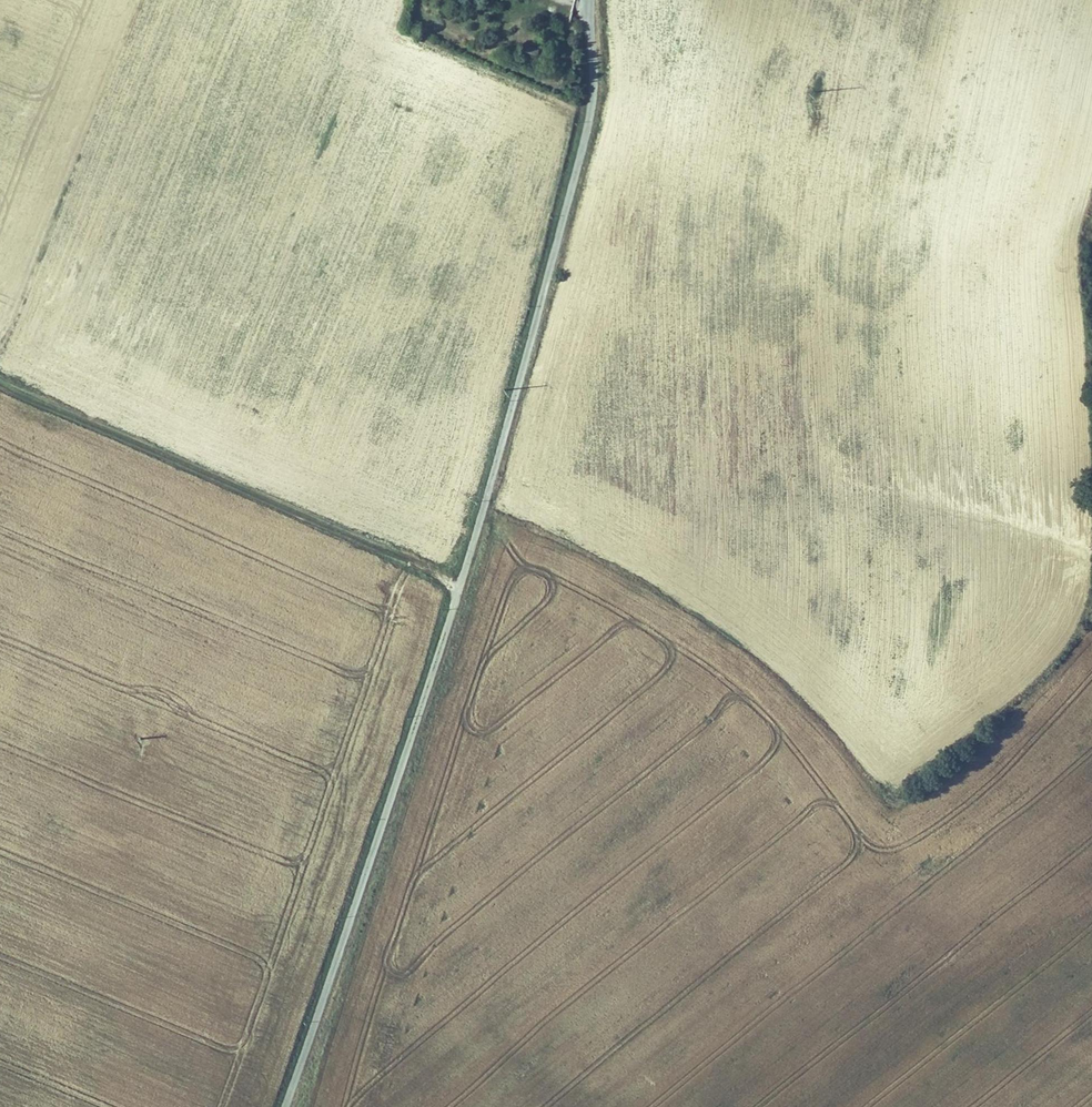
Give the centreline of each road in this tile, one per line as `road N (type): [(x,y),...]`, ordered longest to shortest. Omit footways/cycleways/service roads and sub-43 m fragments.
road 1 (unclassified): [(590,0),(593,103),(504,443),(286,1106)]
road 2 (track): [(461,587),(0,384)]

